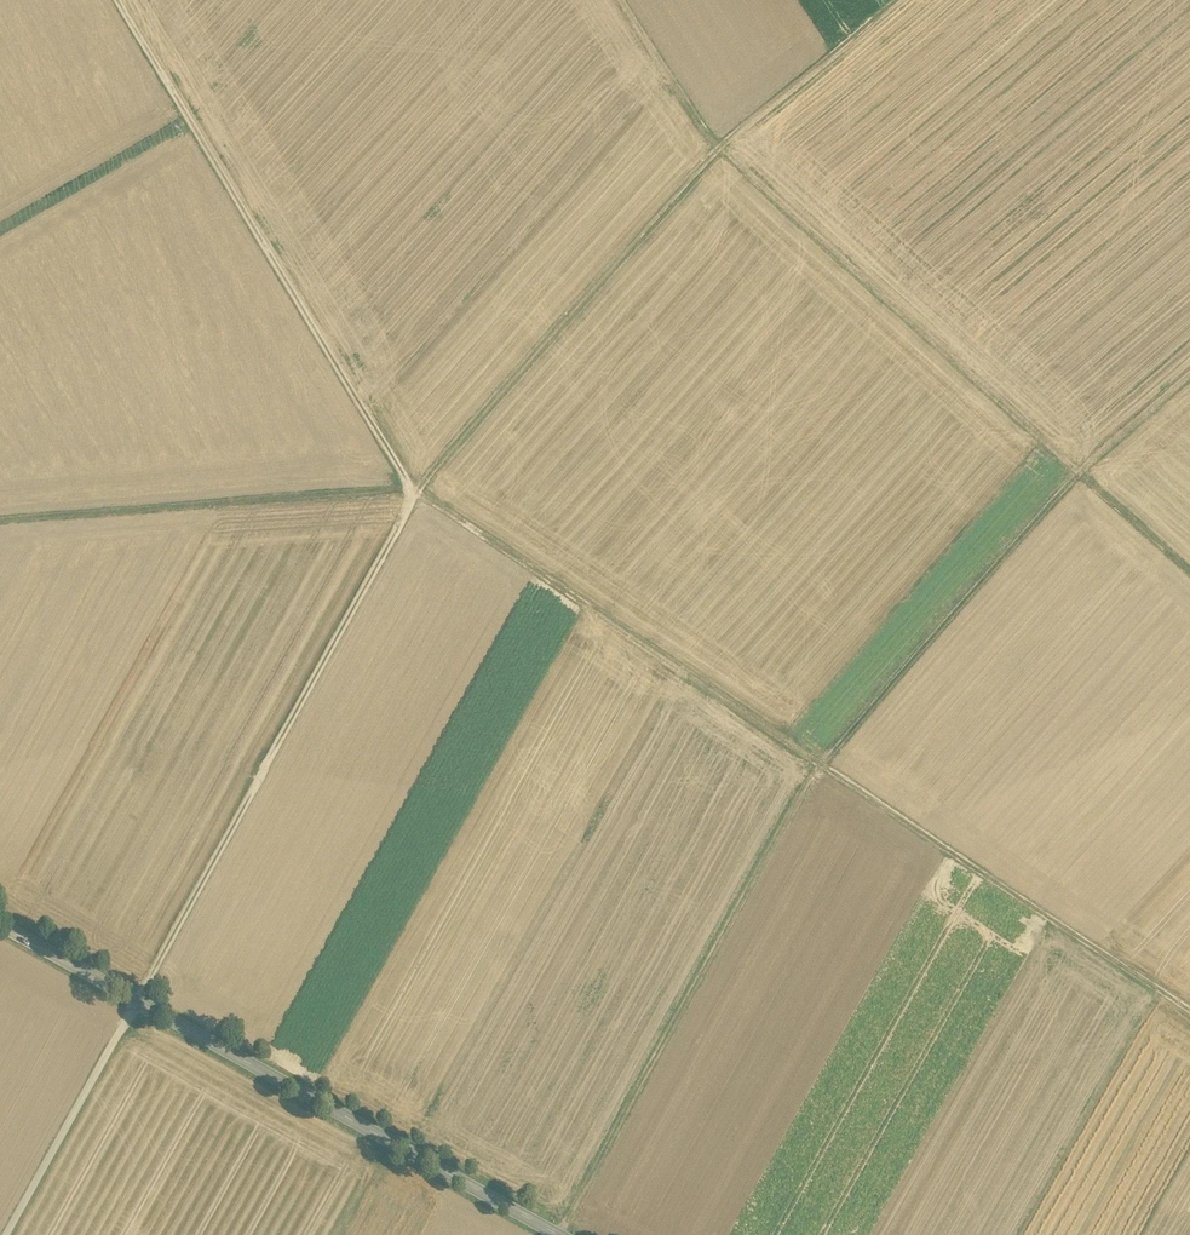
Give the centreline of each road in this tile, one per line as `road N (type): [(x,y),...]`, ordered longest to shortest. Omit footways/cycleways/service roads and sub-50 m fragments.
road 1 (track): [(571,1234),(809,801),(1088,478),(1189,570)]
road 2 (track): [(122,0),(414,494),(0,523)]
road 3 (track): [(414,494),(1189,1014)]
road 4 (track): [(7,1234),(414,494)]
road 5 (track): [(626,0),(724,151),(1088,478),(1145,428)]
road 6 (track): [(900,0),(724,151),(414,494)]
road 7 (secondary): [(549,1234),(0,930)]
road 8 (track): [(198,127),(0,247)]

